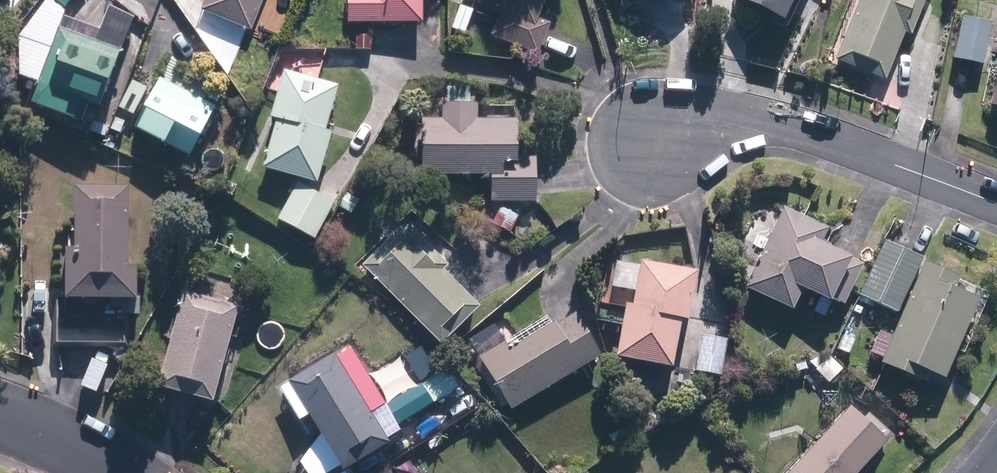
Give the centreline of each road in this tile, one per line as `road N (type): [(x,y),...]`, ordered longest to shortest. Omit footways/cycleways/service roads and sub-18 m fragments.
road 1 (residential): [(653,143),(739,126),(804,127),(996,200)]
road 2 (residential): [(125,472),(69,439),(0,419)]

